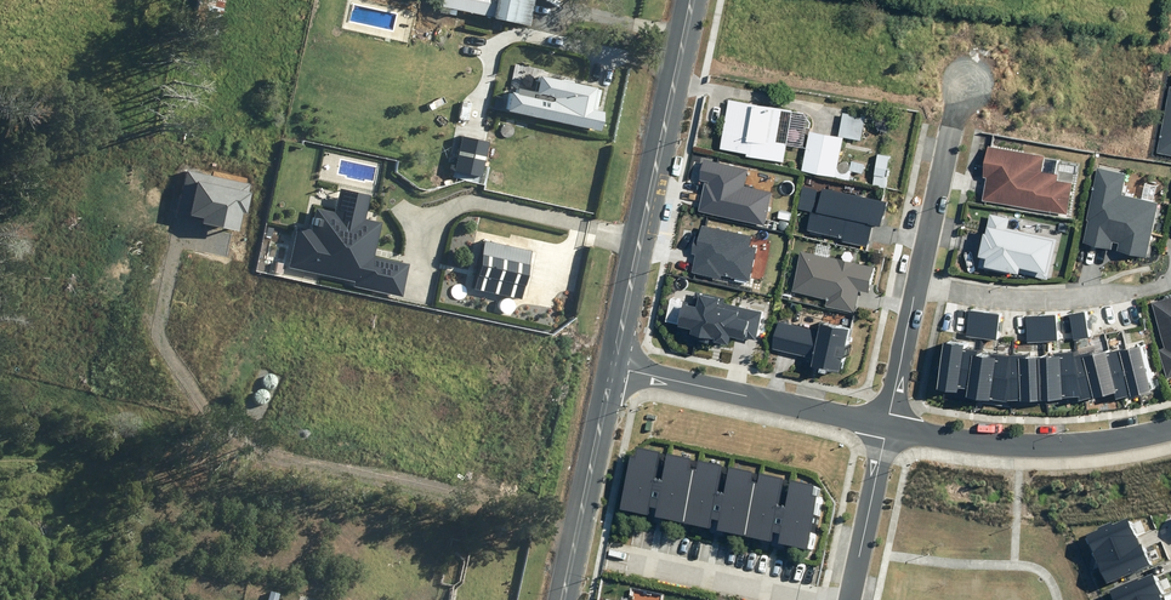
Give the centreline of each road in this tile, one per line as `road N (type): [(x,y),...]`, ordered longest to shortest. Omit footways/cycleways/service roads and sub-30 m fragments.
road 1 (tertiary): [(692,0),(613,367)]
road 2 (residential): [(961,80),(887,425)]
road 3 (tertiary): [(887,425),(1020,445),(1170,426)]
road 4 (tertiary): [(613,367),(887,425)]
road 5 (tertiary): [(613,367),(561,599)]
road 6 (residential): [(638,558),(824,599)]
road 7 (residential): [(850,599),(887,425)]

